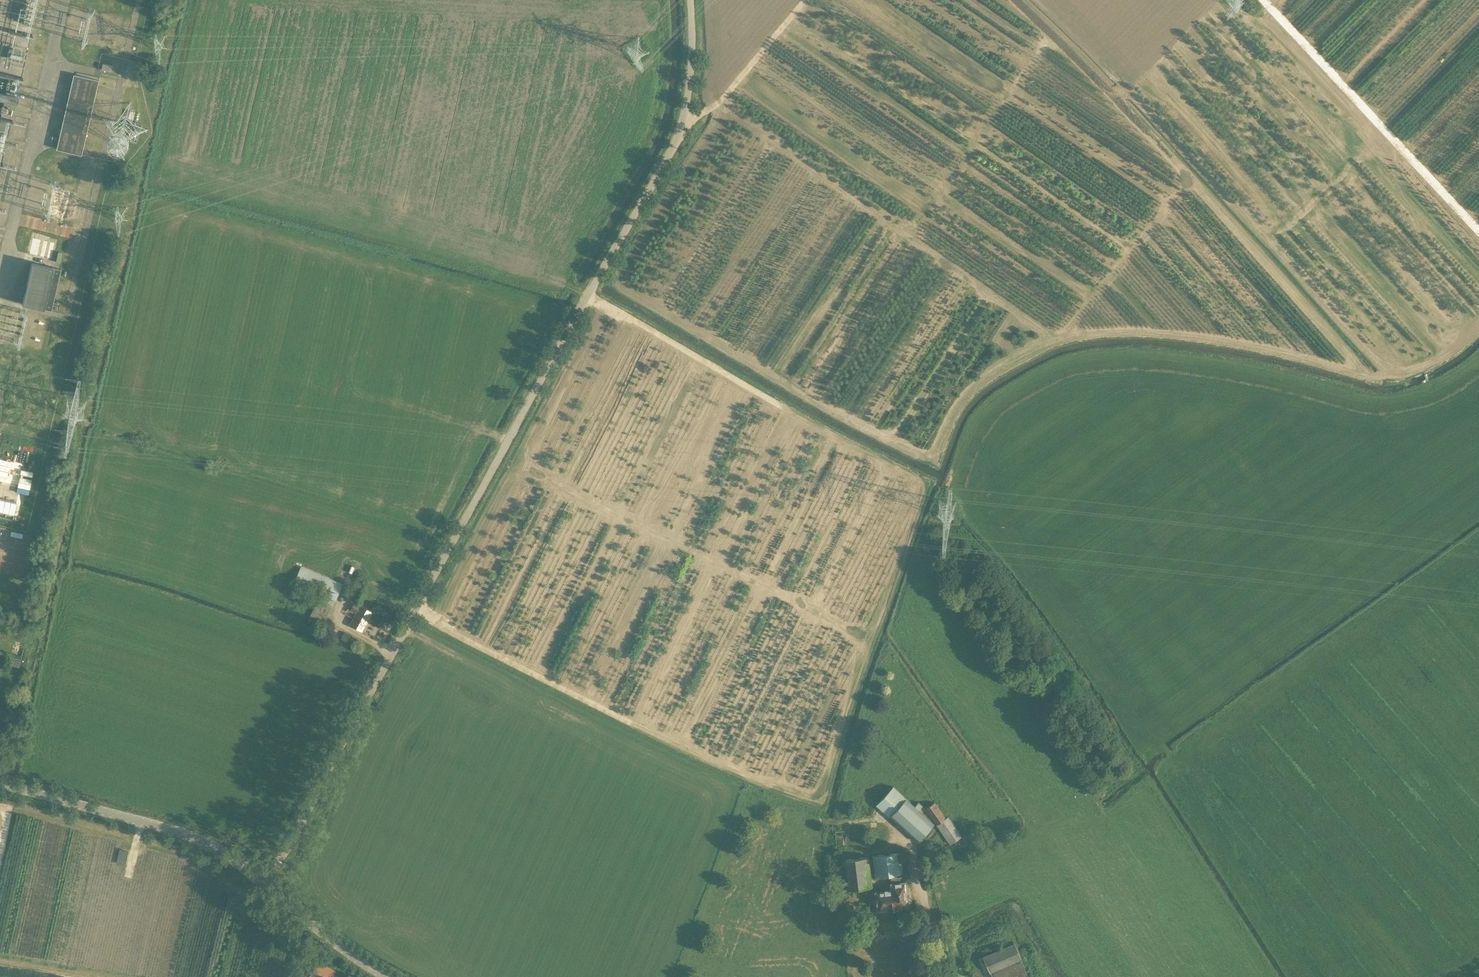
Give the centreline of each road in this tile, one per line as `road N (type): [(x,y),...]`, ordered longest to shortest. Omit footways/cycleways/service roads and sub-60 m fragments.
road 1 (unclassified): [(267,886),(666,161),(689,81),(689,0)]
road 2 (unclassified): [(267,886),(178,833),(0,783)]
road 3 (track): [(681,123),(718,106),(804,0)]
road 4 (unclassified): [(387,976),(267,886)]
road 5 (track): [(1037,0),(1134,95)]

